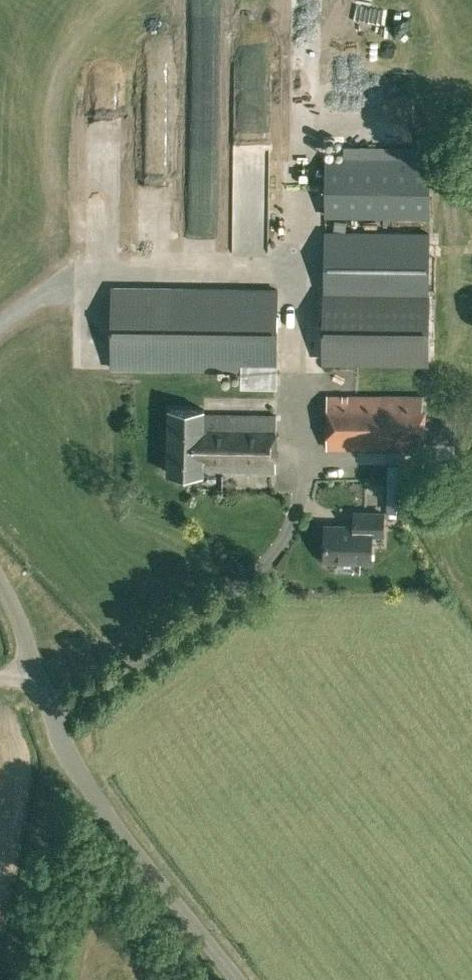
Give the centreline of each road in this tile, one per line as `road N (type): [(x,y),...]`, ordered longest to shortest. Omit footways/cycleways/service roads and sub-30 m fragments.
road 1 (unclassified): [(240,979),(71,769),(36,674)]

